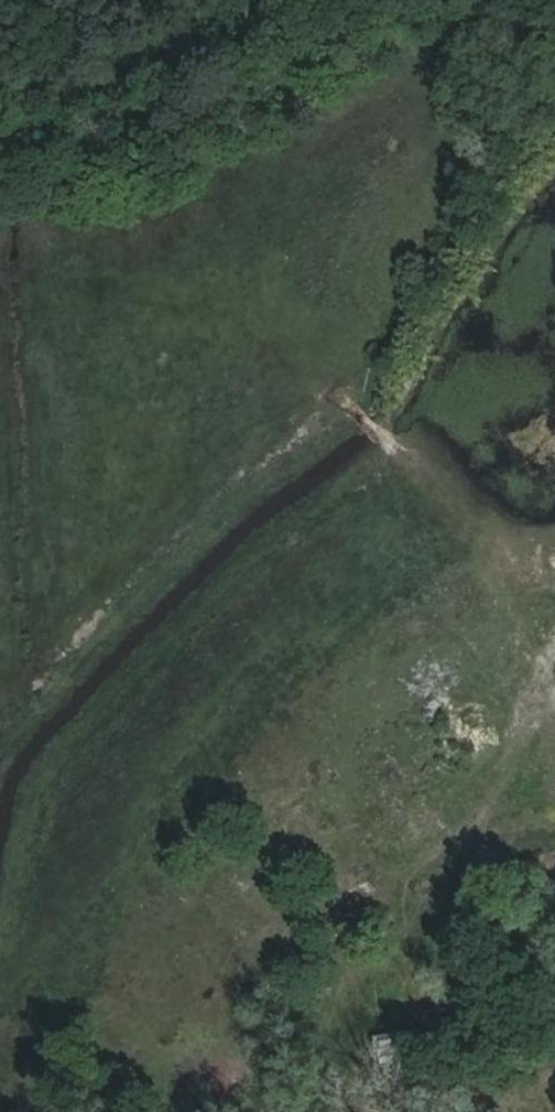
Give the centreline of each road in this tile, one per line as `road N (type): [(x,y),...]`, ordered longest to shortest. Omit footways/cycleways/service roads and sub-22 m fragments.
road 1 (track): [(0,144),(275,0)]

